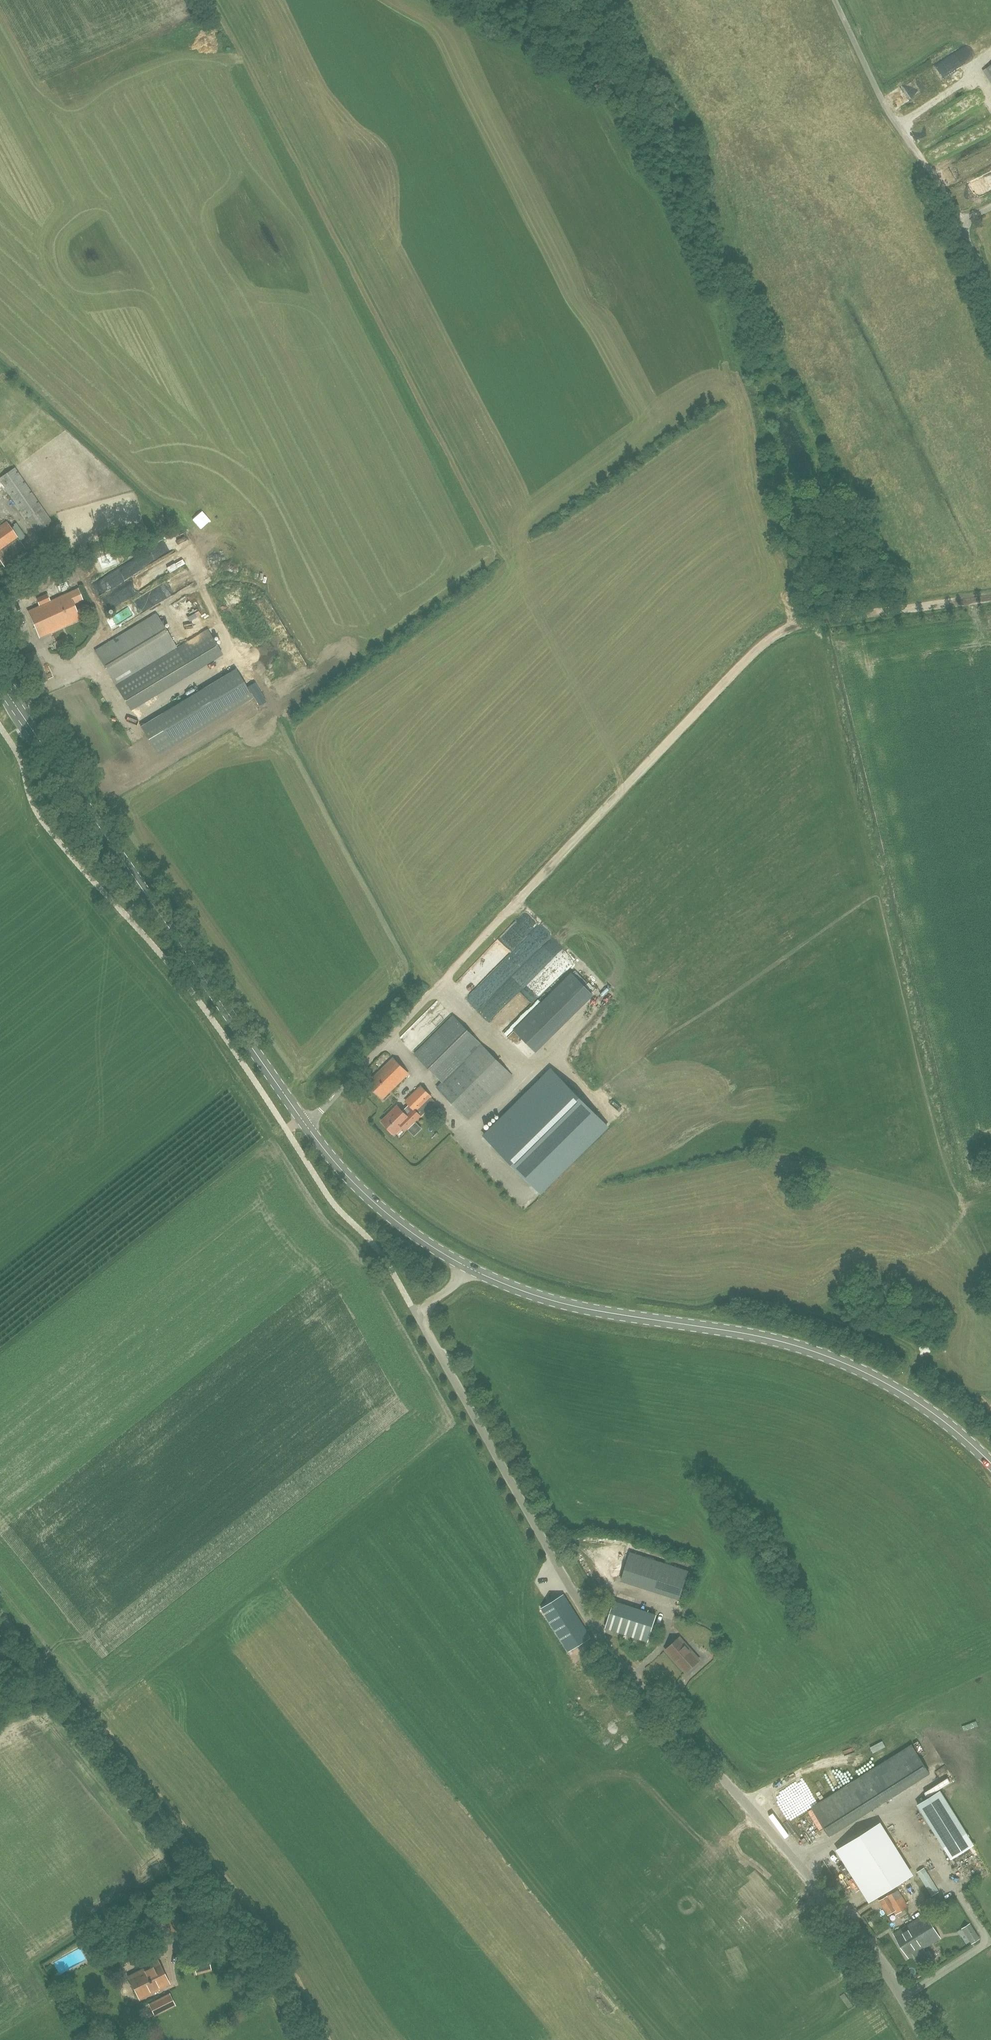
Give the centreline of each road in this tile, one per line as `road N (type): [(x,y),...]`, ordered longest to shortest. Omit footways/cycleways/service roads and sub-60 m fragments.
road 1 (unclassified): [(925,2039),(838,1911),(657,1707),(562,1576),(416,1314),(466,1267)]
road 2 (track): [(455,967),(780,632),(990,596)]
road 3 (secondary): [(990,1463),(929,1410),(849,1365),(785,1343),(576,1307),(466,1267)]
road 4 (secondary): [(305,1123),(0,684)]
road 5 (unclassified): [(319,2039),(267,1945),(0,1613)]
road 6 (unclassified): [(990,299),(934,181),(888,115),(836,0)]
road 7 (secondary): [(466,1267),(387,1215),(305,1123)]
road 8 (unclassified): [(305,1123),(455,967)]

